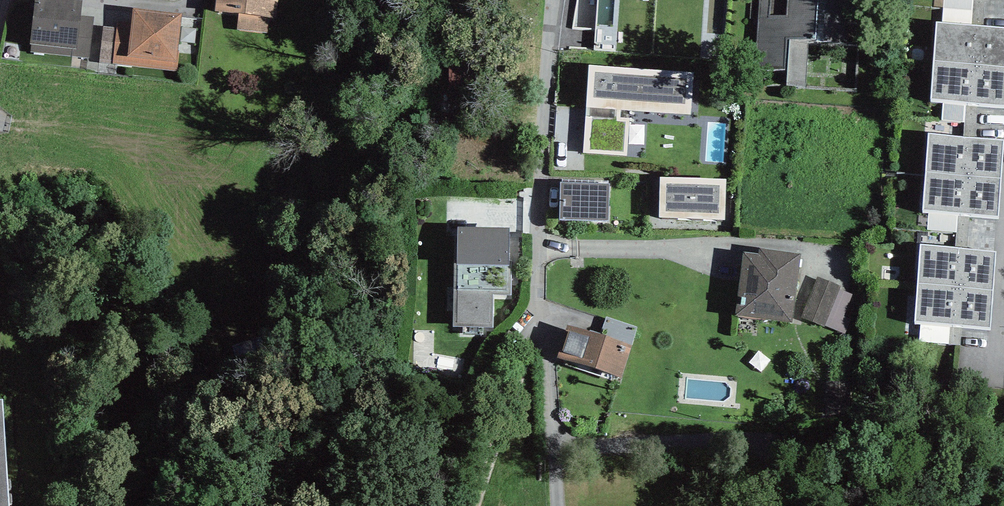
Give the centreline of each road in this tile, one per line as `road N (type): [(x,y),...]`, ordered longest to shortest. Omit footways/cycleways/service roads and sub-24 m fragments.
road 1 (residential): [(555,0),(539,183),(553,443),(755,441),(778,462),(787,505)]

